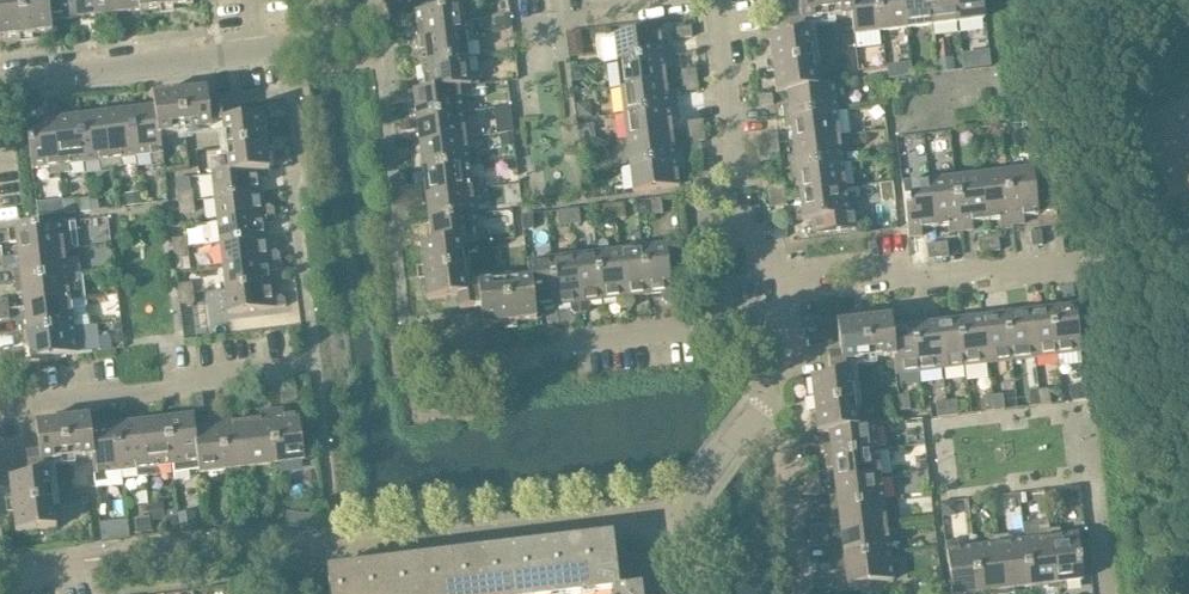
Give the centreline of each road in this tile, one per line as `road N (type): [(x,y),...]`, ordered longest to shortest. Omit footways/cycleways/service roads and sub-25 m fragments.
road 1 (residential): [(789,296),(719,324),(568,341),(558,353),(470,364),(465,314)]
road 2 (residential): [(358,0),(321,41),(0,81)]
road 3 (residential): [(336,554),(673,517)]
road 4 (residential): [(0,402),(313,364)]
road 5 (residential): [(789,296),(737,211),(717,24),(725,0)]
road 6 (residential): [(789,296),(1095,261)]
road 7 (residential): [(799,593),(781,442),(753,423)]
road 8 (residential): [(753,423),(793,351),(789,296)]
road 9 (residential): [(673,517),(753,423)]

